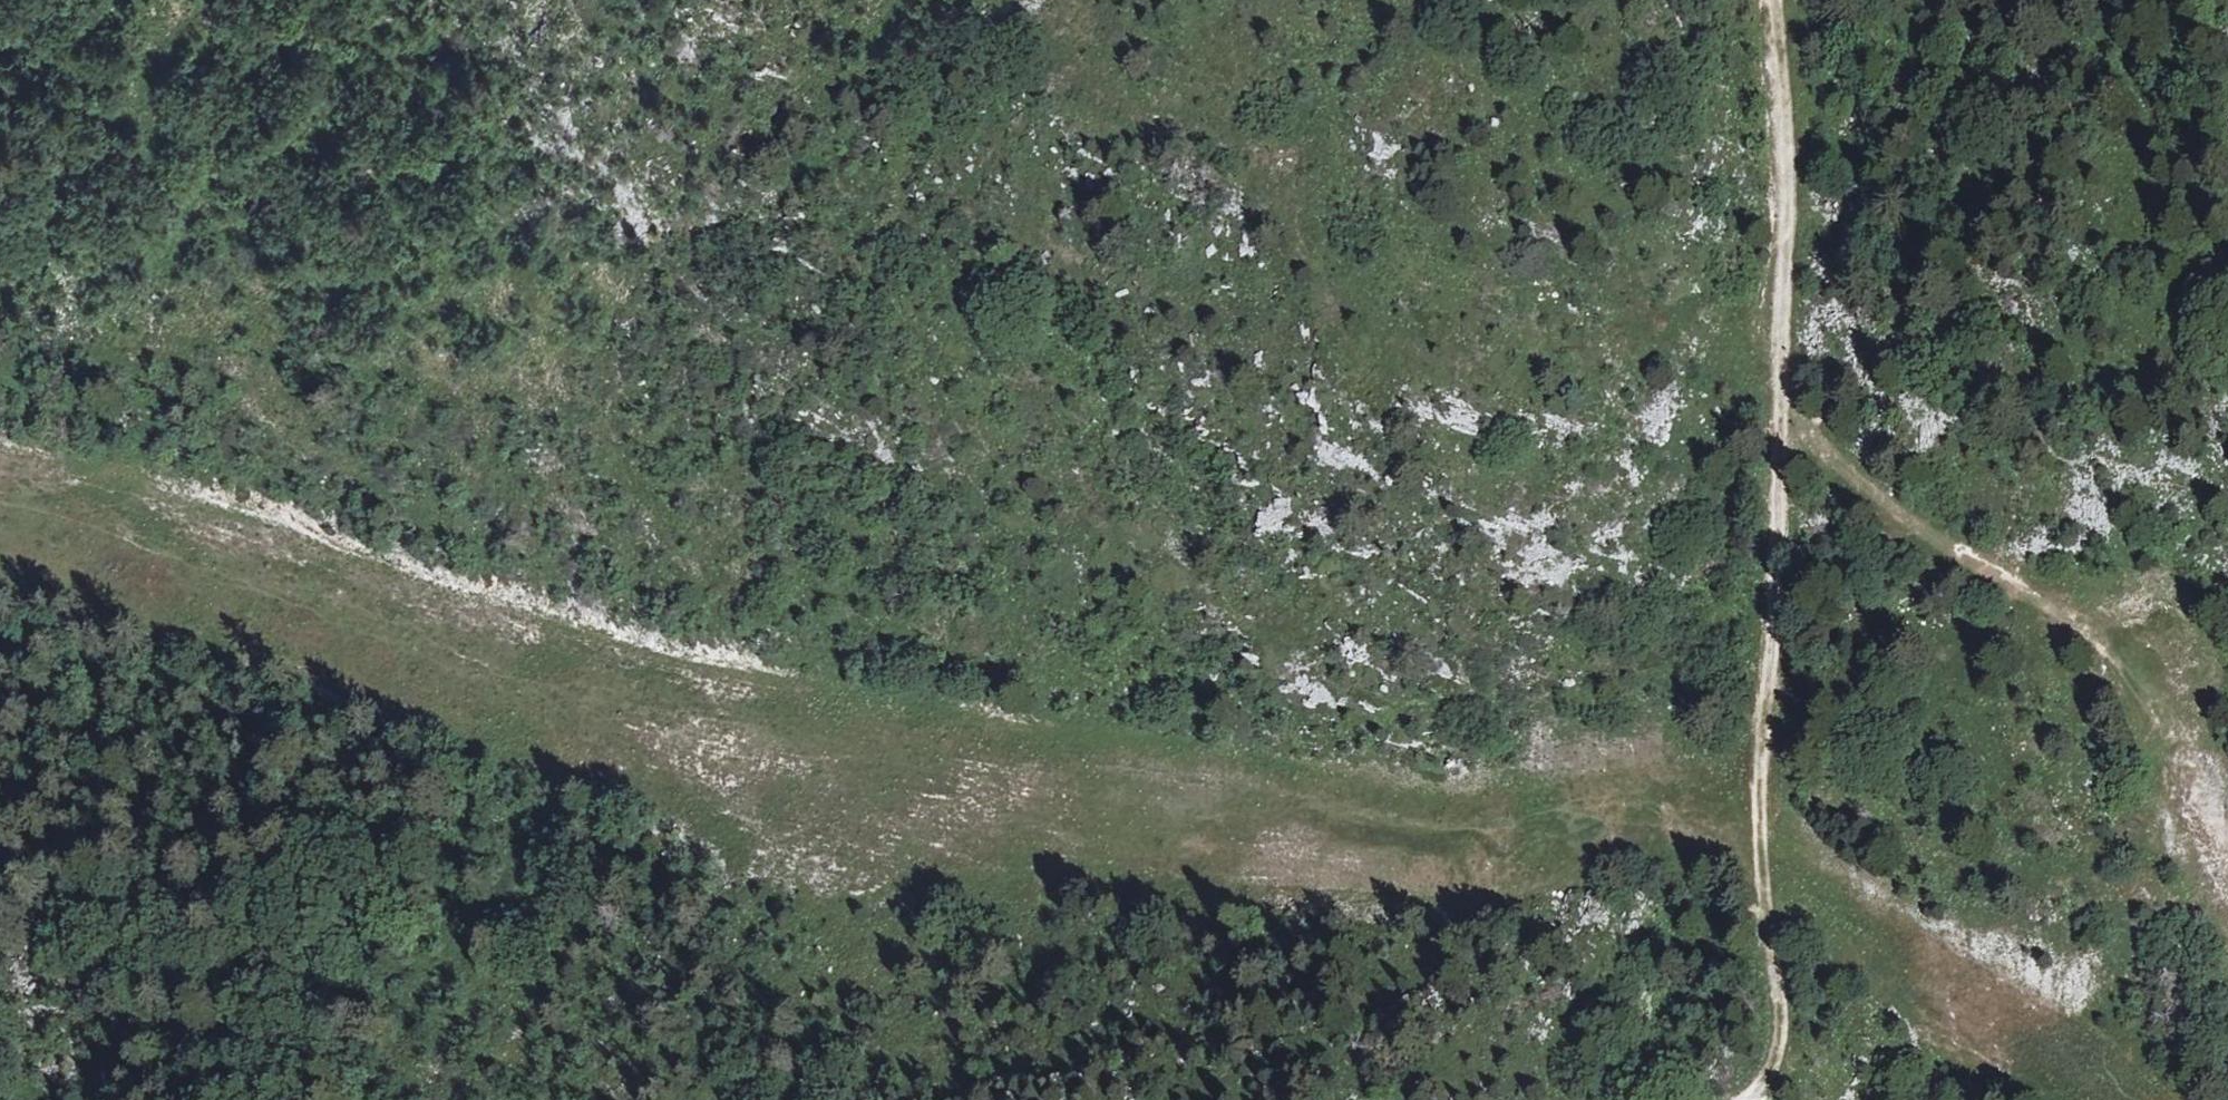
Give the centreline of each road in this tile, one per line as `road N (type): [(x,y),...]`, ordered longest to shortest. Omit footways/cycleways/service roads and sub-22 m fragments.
road 1 (track): [(1775,0),(1788,72),(1794,212),(1772,690),(1760,786),(1786,1033),(1747,1099)]
road 2 (track): [(1763,844),(2125,1099)]

